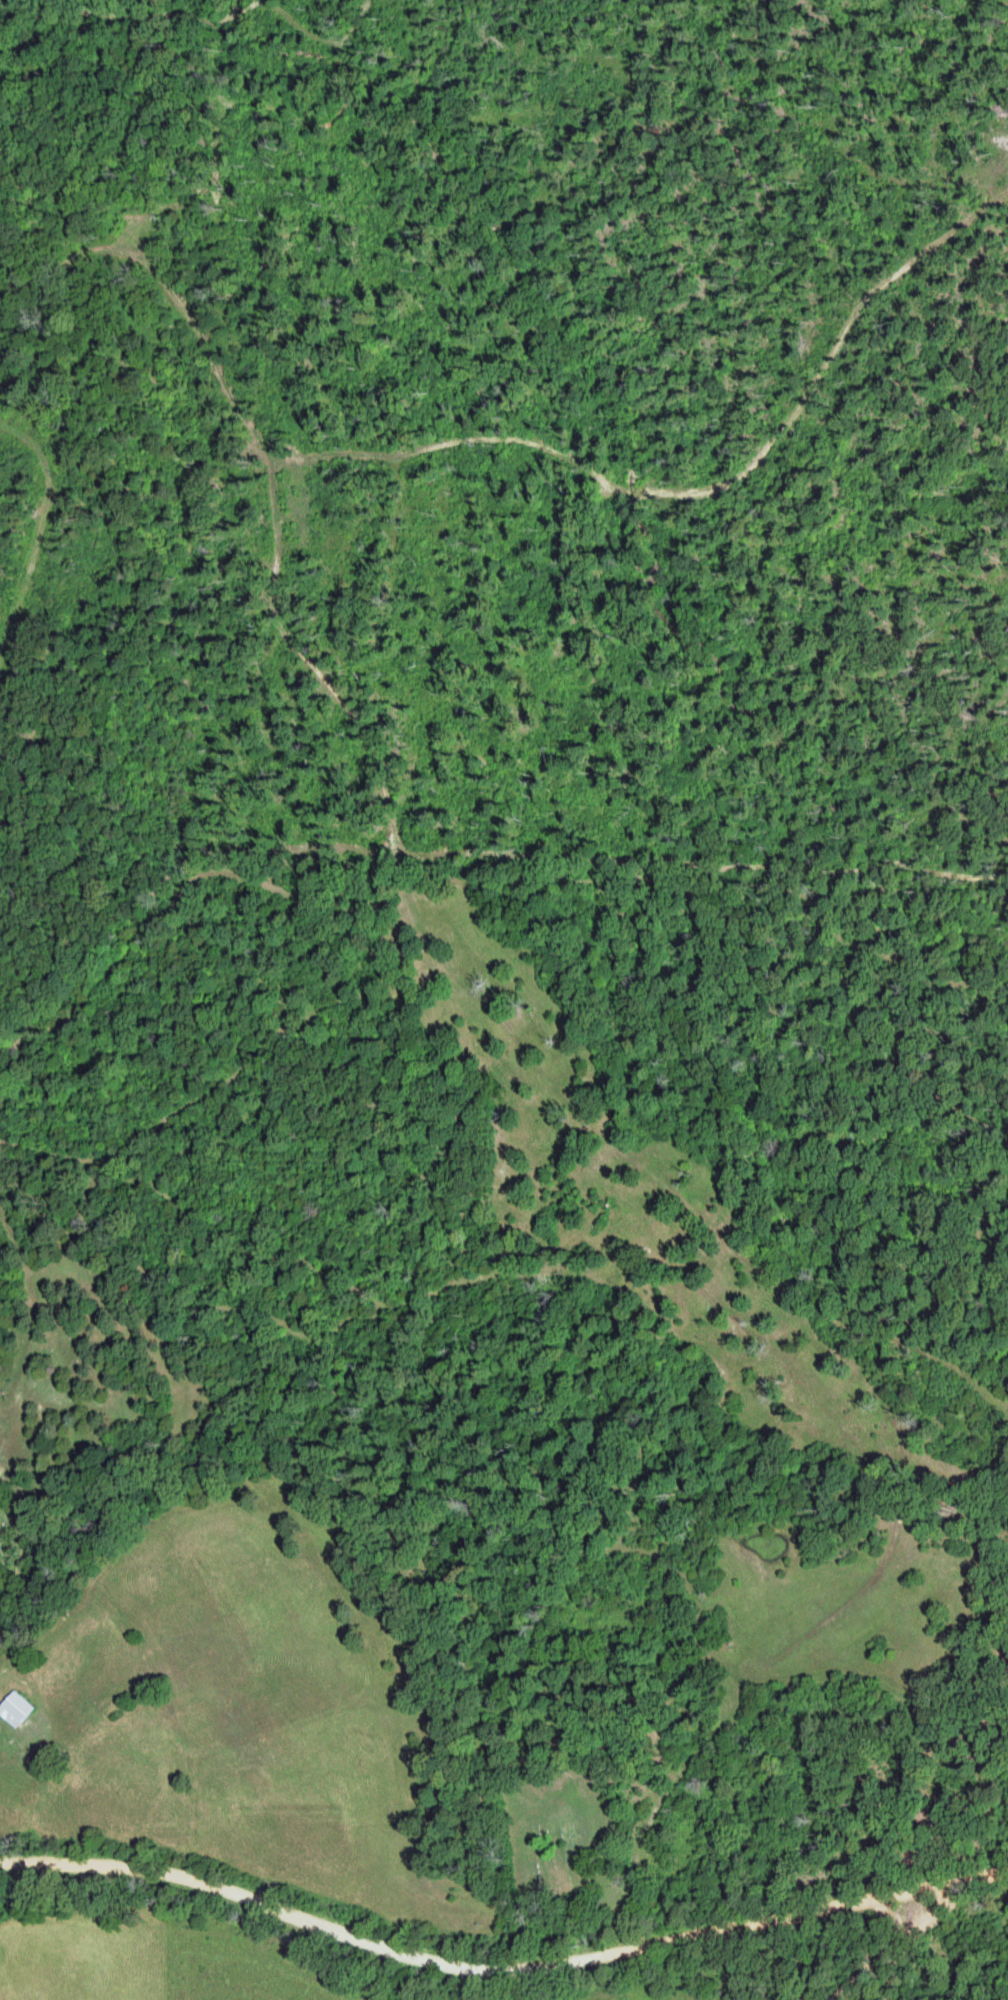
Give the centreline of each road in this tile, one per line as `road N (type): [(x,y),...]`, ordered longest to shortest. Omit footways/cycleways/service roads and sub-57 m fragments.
road 1 (residential): [(0,1861),(167,1870),(463,1951),(721,1940),(1007,1886)]
road 2 (track): [(420,1939),(339,1788),(276,1709),(188,1523),(0,1309)]

